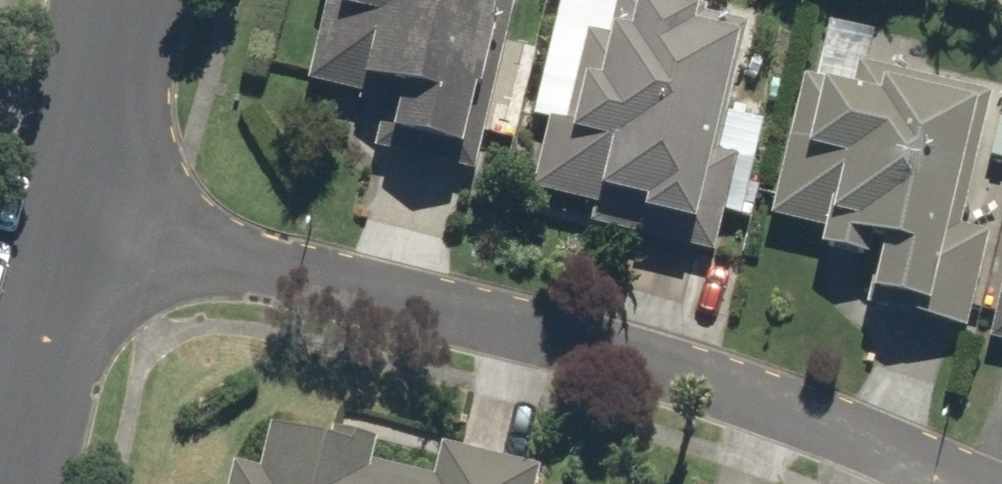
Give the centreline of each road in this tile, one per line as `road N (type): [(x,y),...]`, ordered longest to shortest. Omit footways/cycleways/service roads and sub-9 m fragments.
road 1 (residential): [(73,206),(695,375),(834,422),(952,483)]
road 2 (residential): [(73,206),(8,483)]
road 3 (residential): [(118,0),(73,206)]

